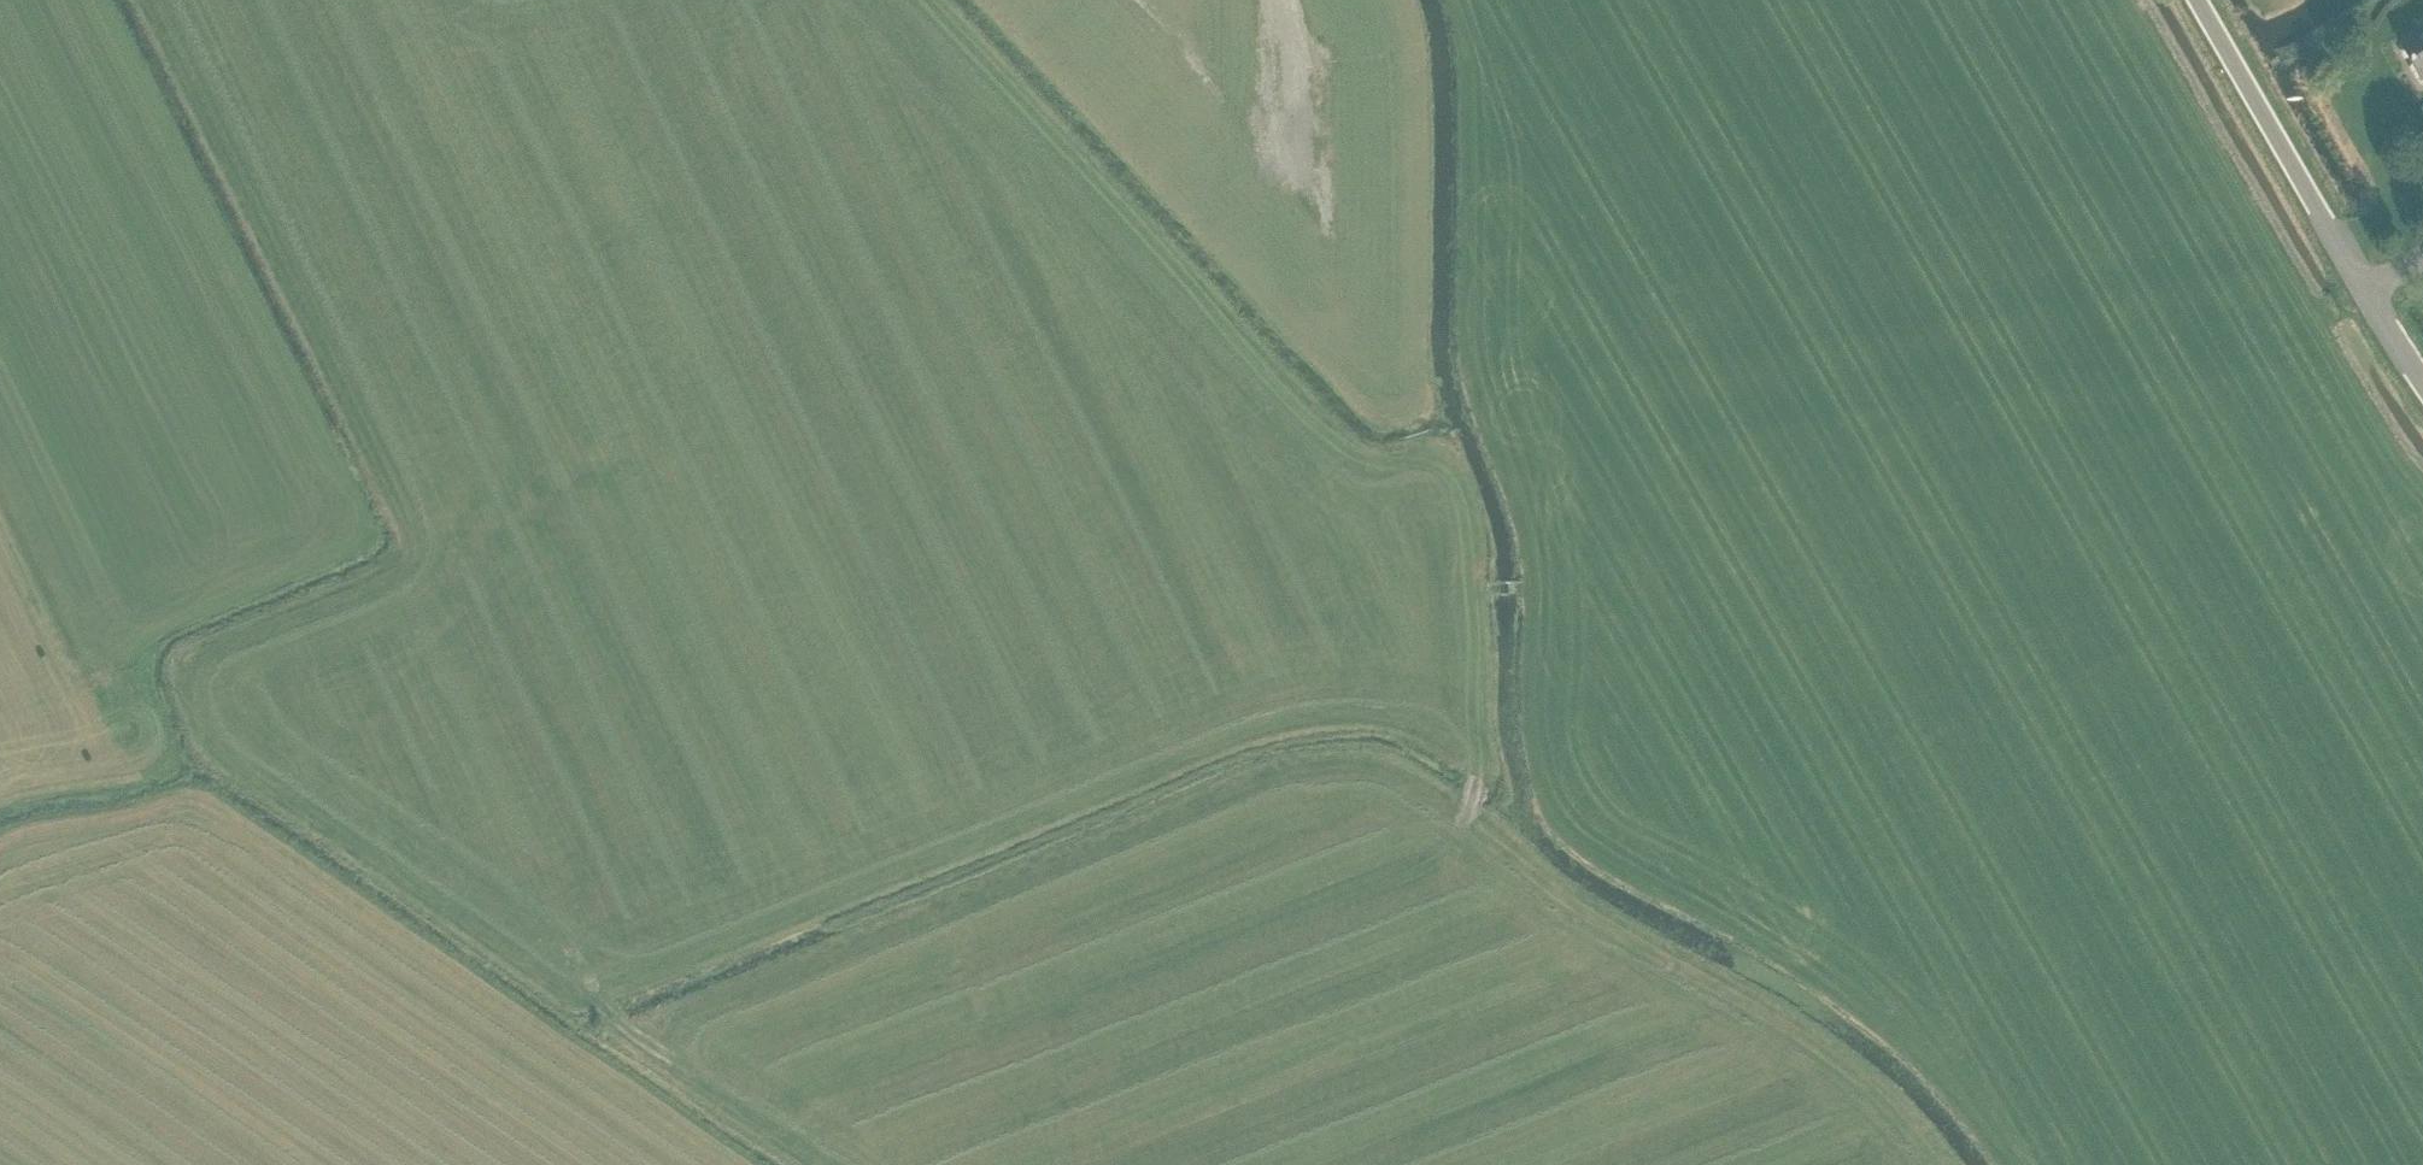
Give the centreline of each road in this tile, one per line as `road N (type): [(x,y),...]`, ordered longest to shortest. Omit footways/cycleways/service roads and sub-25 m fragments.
road 1 (tertiary): [(2422,382),(2198,0)]

